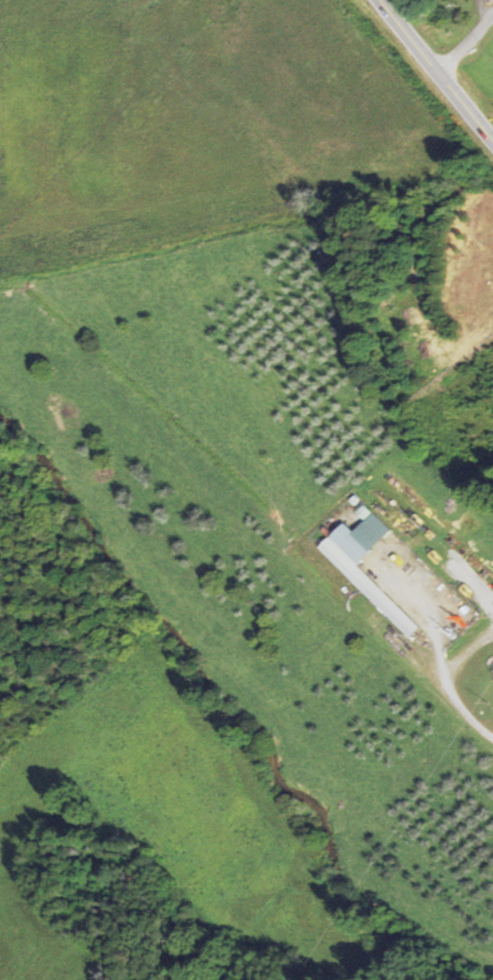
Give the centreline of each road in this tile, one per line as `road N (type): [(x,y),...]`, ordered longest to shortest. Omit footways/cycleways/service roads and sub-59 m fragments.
road 1 (trunk): [(492,138),(384,0)]

